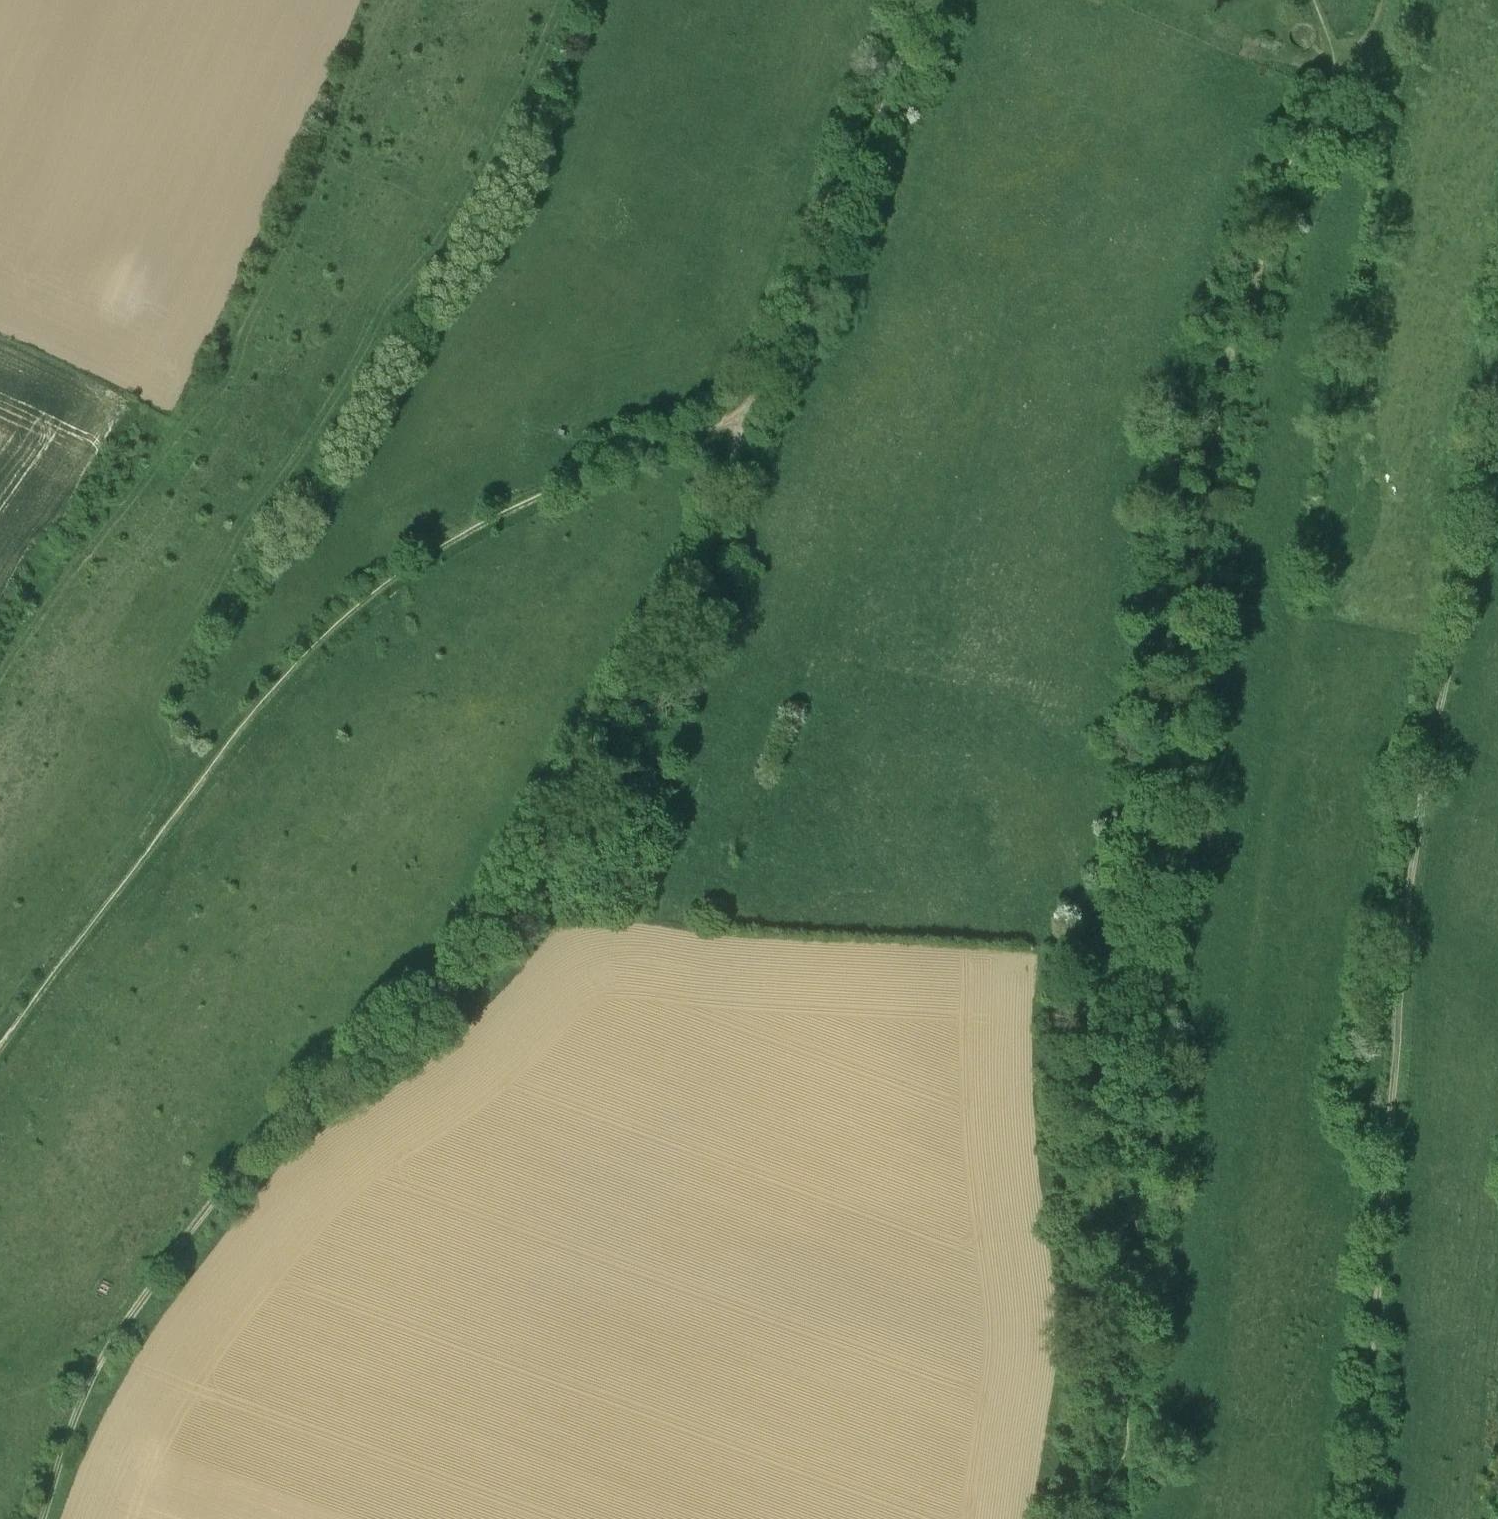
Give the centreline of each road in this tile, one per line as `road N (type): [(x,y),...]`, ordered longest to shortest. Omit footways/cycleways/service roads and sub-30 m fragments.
road 1 (track): [(748,415),(678,627),(518,913),(456,989),(293,1113),(216,1198),(87,1391),(41,1518)]
road 2 (track): [(1497,400),(1407,908),(1366,1518)]
road 3 (track): [(748,415),(521,506),(434,553),(346,616),(245,723),(0,1050)]
road 4 (track): [(934,0),(748,415)]

